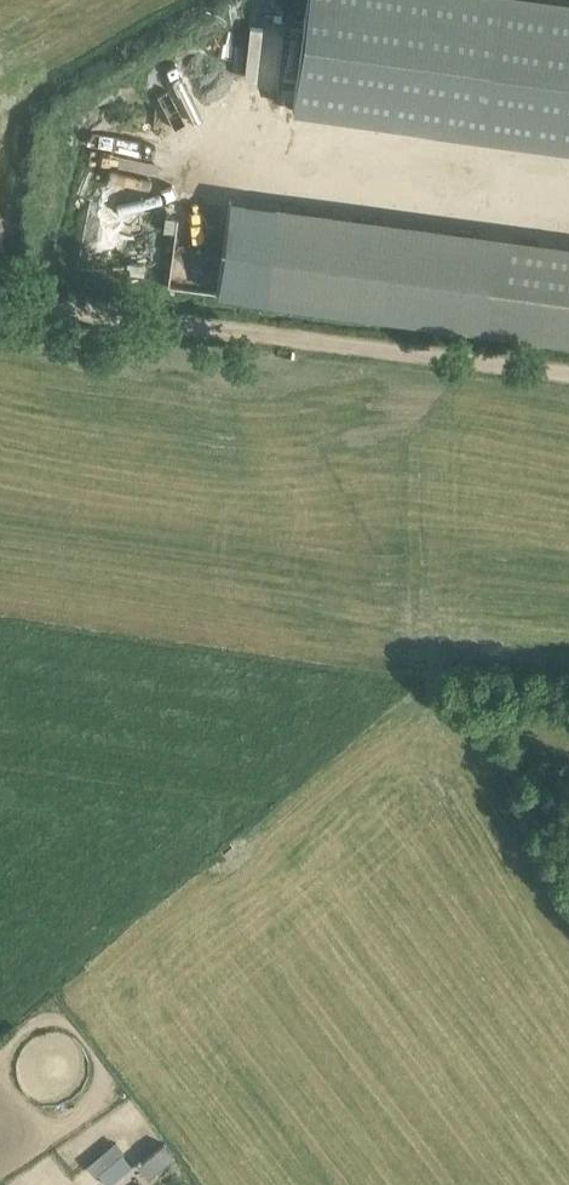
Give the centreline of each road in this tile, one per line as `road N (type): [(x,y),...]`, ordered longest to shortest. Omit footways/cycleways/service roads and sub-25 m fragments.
road 1 (track): [(0,305),(568,382)]

